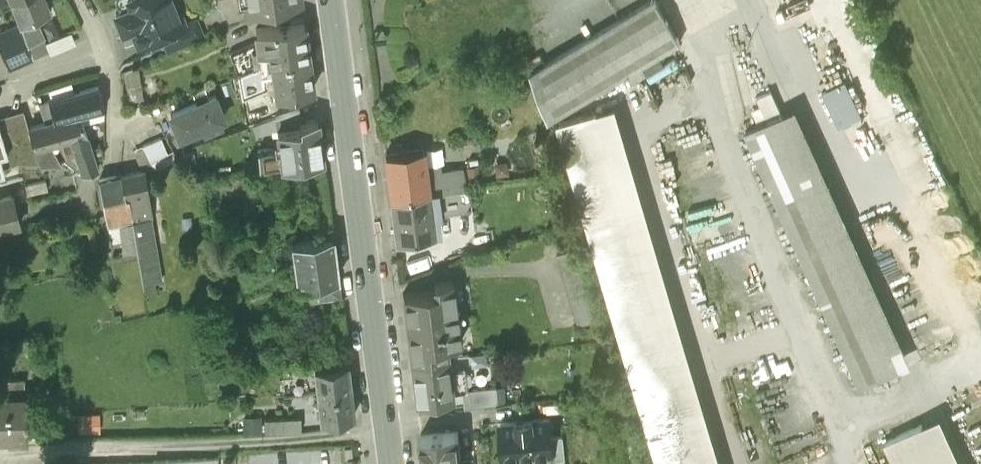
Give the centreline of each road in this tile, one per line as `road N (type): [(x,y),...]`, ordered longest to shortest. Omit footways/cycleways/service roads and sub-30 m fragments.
road 1 (secondary): [(328,0),(390,463)]
road 2 (residential): [(115,124),(114,86),(79,0)]

